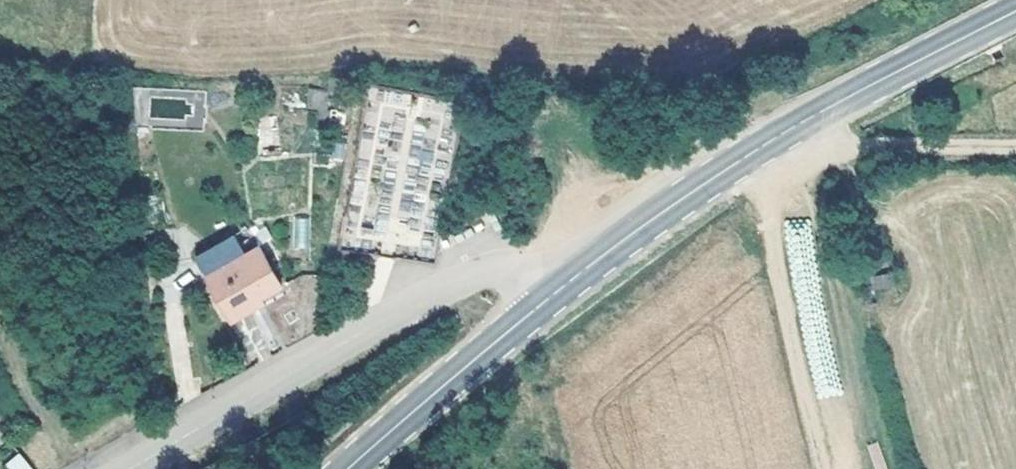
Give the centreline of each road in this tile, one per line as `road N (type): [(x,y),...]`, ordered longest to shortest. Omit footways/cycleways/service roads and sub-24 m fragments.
road 1 (primary): [(1015,10),(790,128),(551,296)]
road 2 (residential): [(129,468),(462,280),(512,275),(551,296)]
road 3 (track): [(765,144),(778,256),(827,468)]
road 4 (primary): [(551,296),(347,468)]
road 5 (track): [(790,128),(858,144),(1015,148)]

